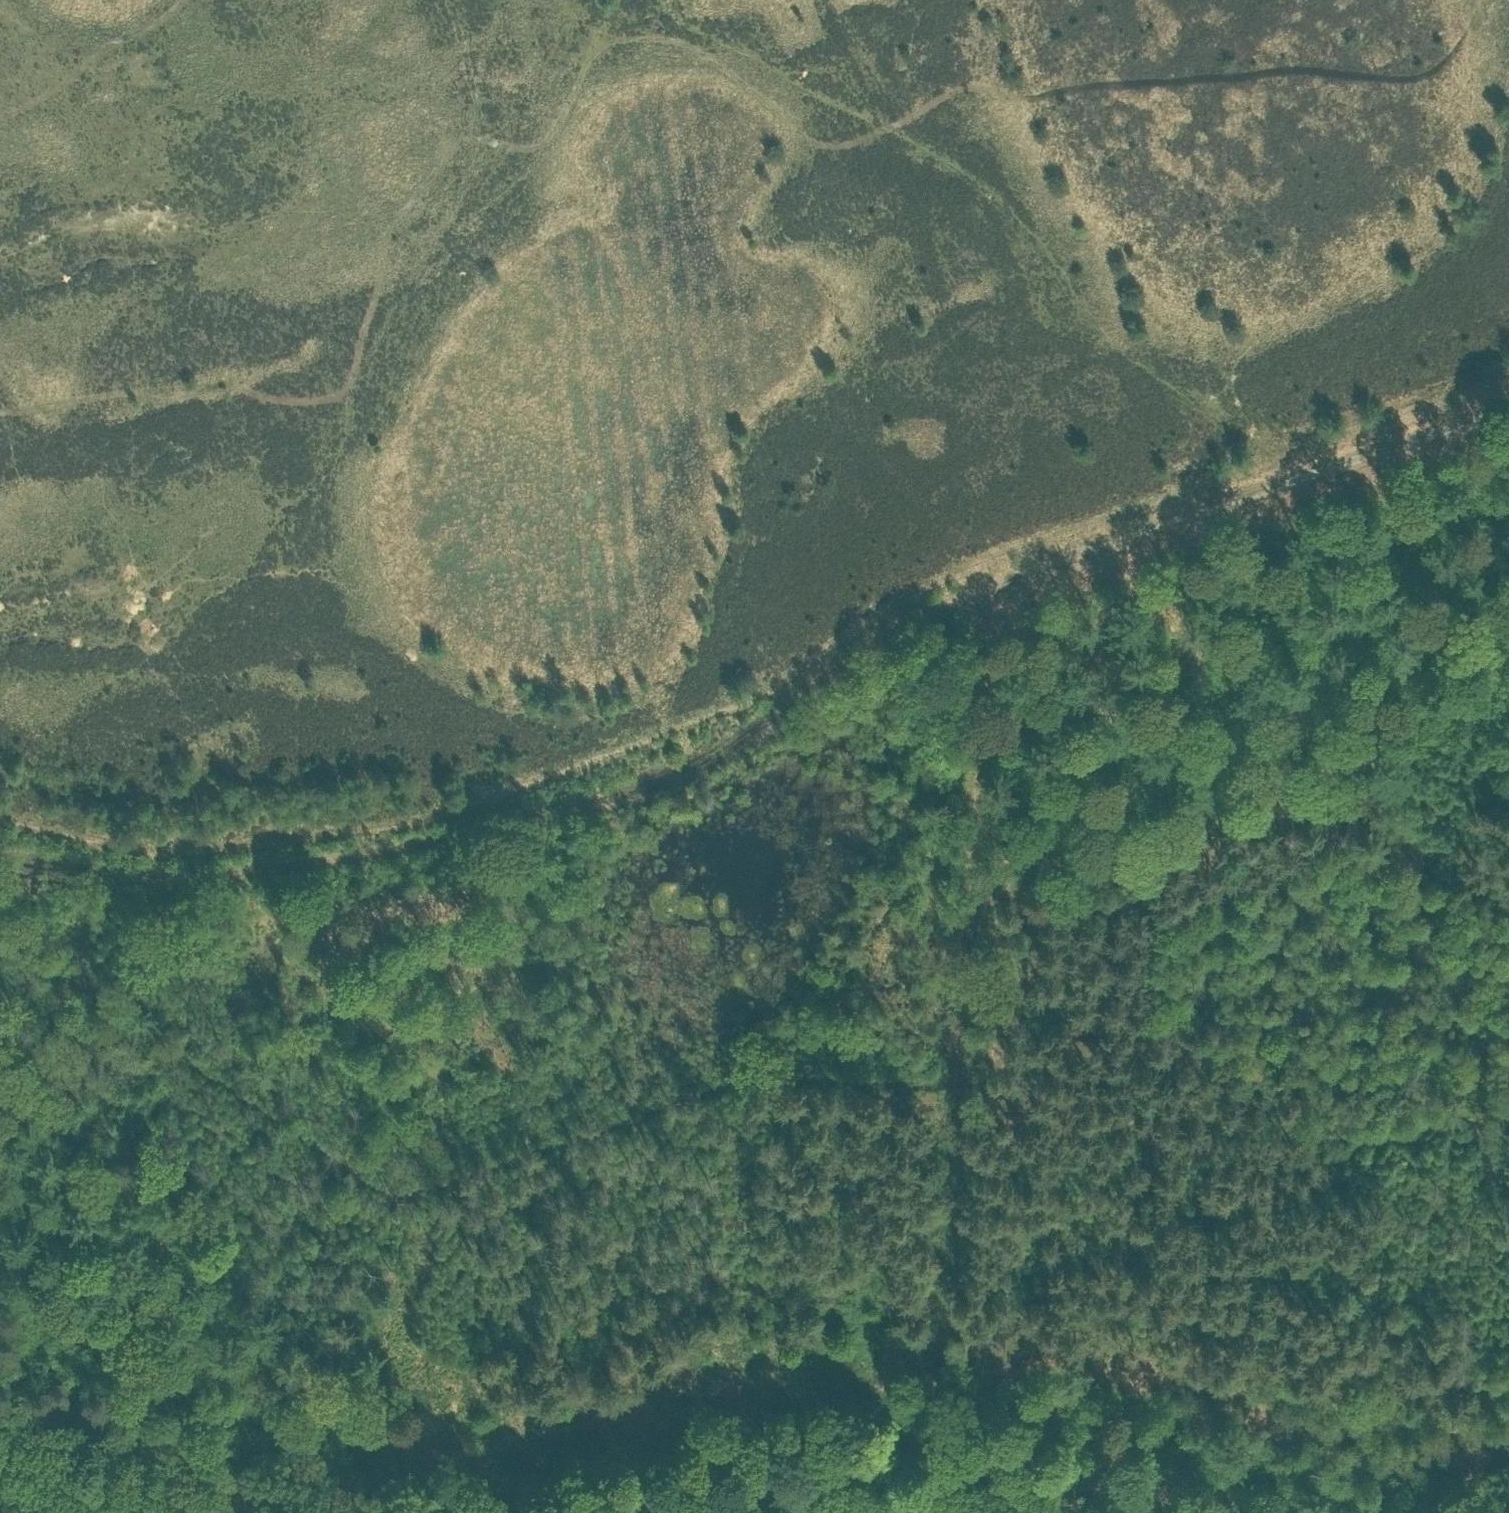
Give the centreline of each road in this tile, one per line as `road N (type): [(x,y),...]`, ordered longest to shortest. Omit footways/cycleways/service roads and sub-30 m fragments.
road 1 (track): [(1508,413),(1060,567),(859,666),(702,767),(395,849),(251,874),(171,879),(0,857)]
road 2 (track): [(979,607),(922,1464)]
road 3 (track): [(1186,1512),(922,1464),(675,1512)]
road 4 (track): [(287,1512),(0,1428)]

